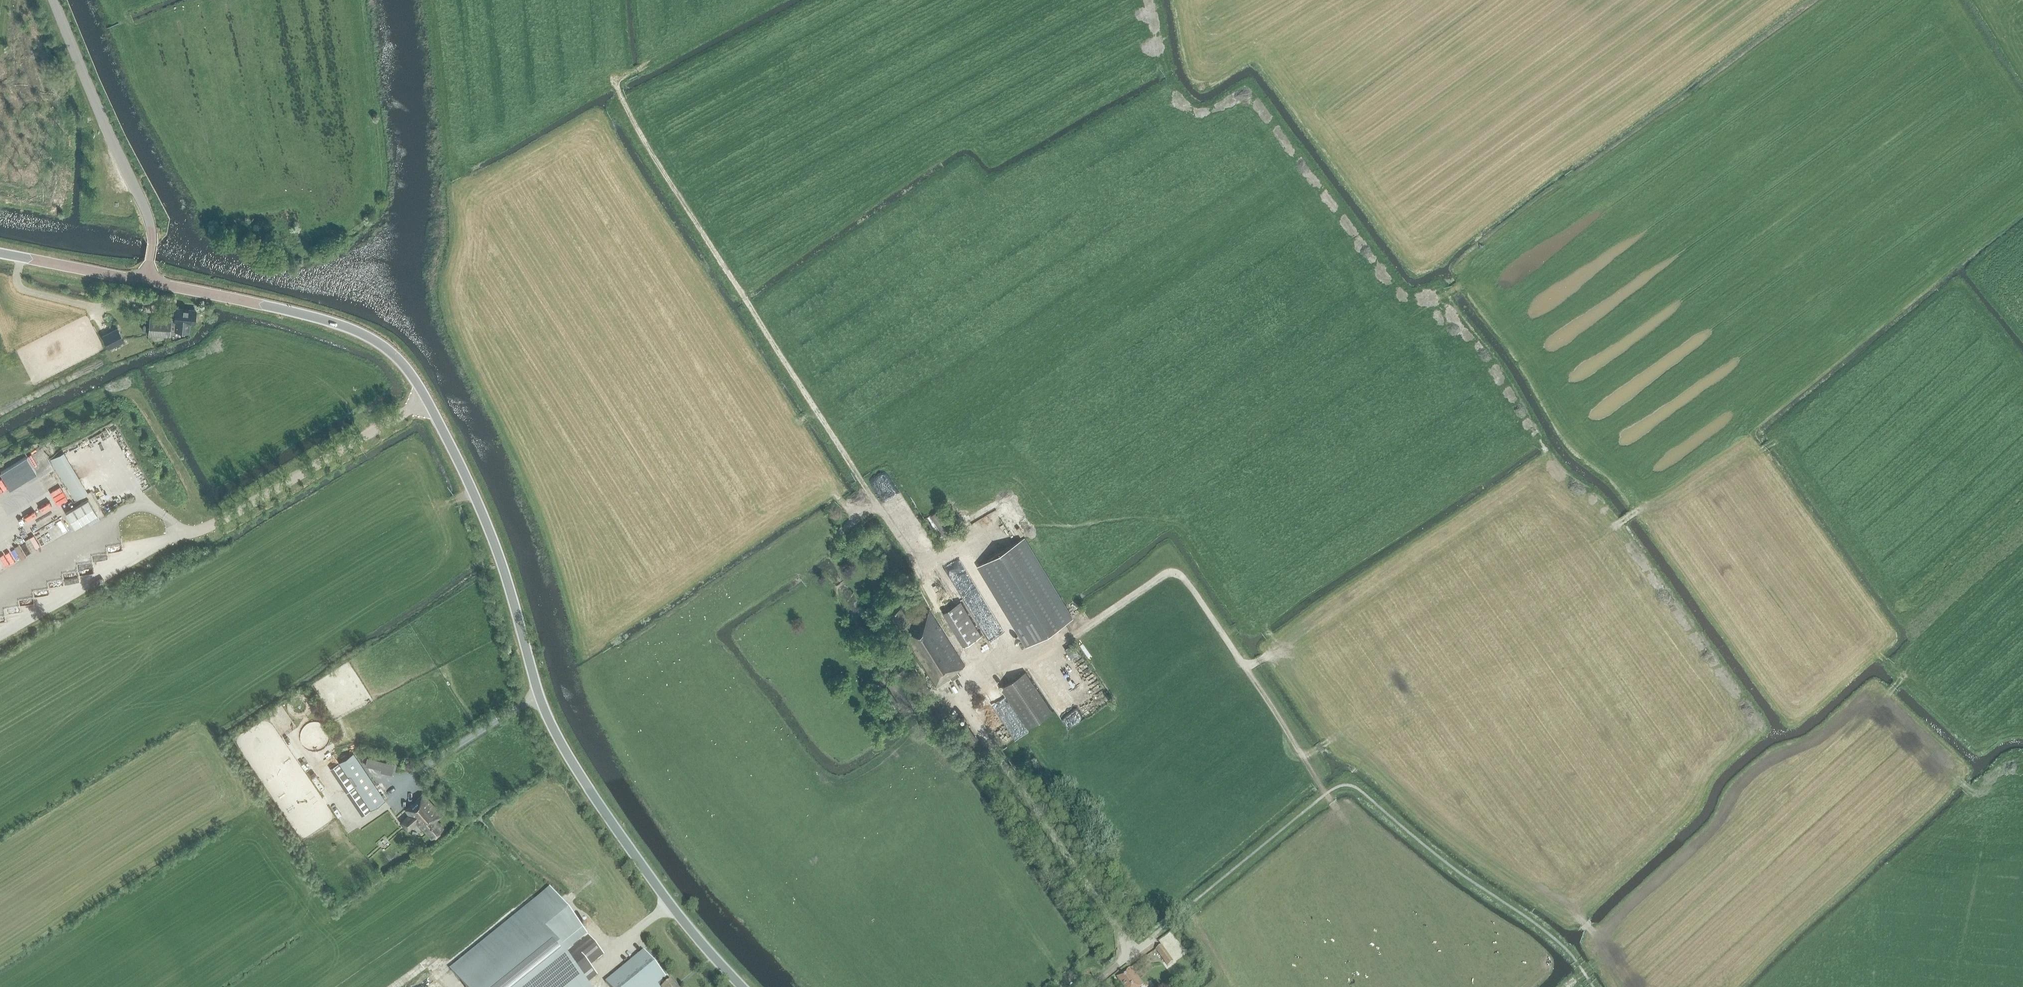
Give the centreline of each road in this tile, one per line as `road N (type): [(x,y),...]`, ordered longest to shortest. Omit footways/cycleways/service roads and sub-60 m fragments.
road 1 (secondary): [(742,986),(660,891),(556,735),(483,516),(409,372),(345,327),(146,282)]
road 2 (track): [(1024,660),(969,564),(909,552),(621,97)]
road 3 (track): [(1071,636),(1164,575),(1180,575),(1337,808)]
road 4 (tertiary): [(146,282),(147,214),(53,0)]
road 5 (secondary): [(146,282),(0,253)]

